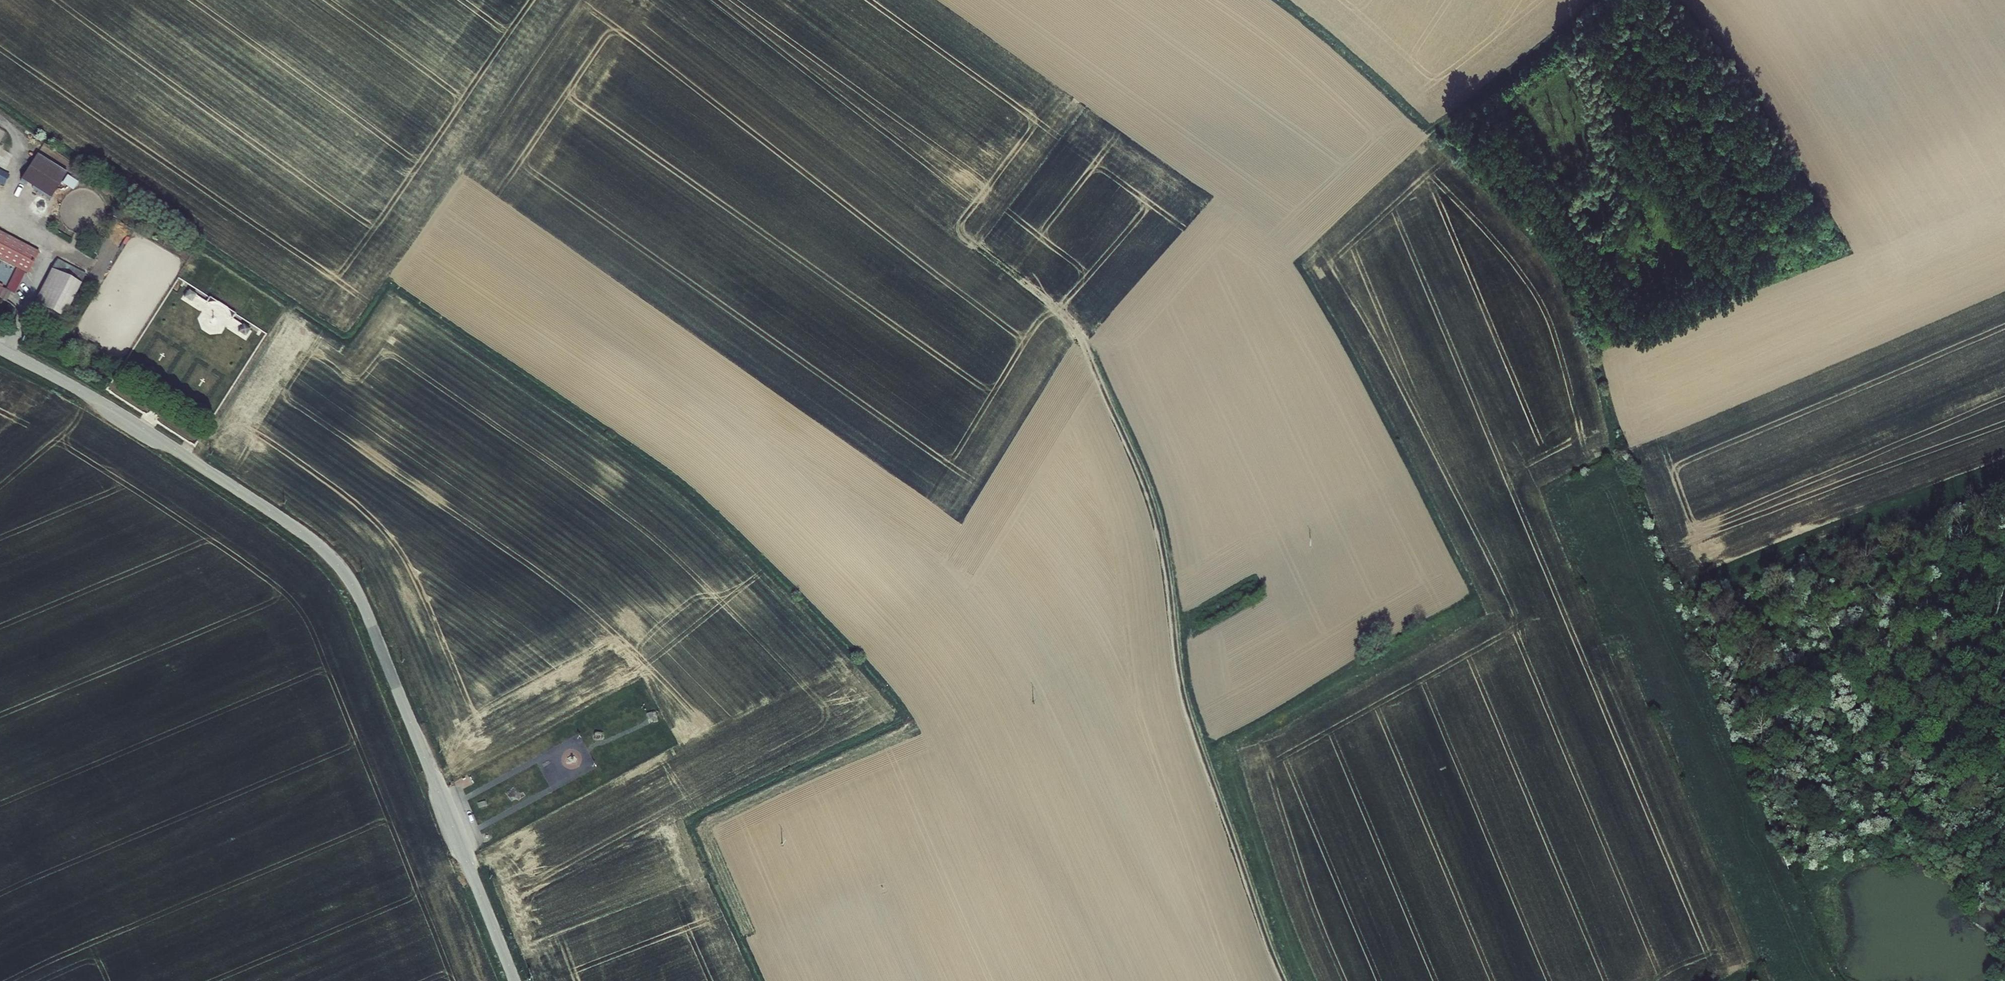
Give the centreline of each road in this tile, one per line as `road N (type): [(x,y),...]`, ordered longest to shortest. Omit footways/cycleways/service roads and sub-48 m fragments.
road 1 (tertiary): [(514,980),(367,614),(334,561),(188,457),(0,348)]
road 2 (track): [(1287,980),(1184,702),(1160,530),(1143,472),(1077,328),(980,253)]

